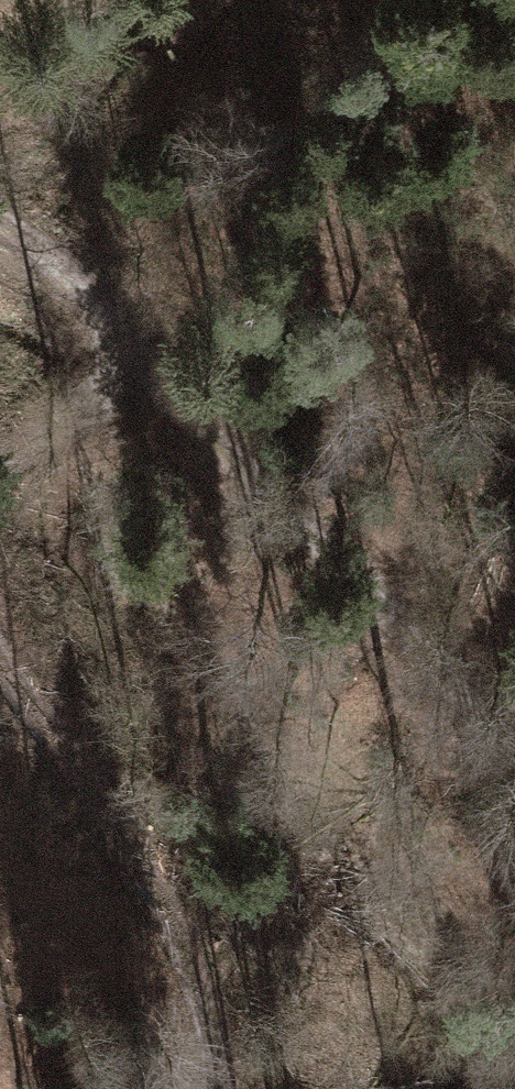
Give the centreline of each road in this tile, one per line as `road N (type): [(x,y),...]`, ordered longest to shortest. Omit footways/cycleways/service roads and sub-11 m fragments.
road 1 (track): [(0,217),(54,255),(218,449),(386,608),(514,774)]
road 2 (track): [(0,618),(32,684),(162,894),(204,996),(222,1088)]
road 3 (track): [(150,372),(47,430),(0,470)]

